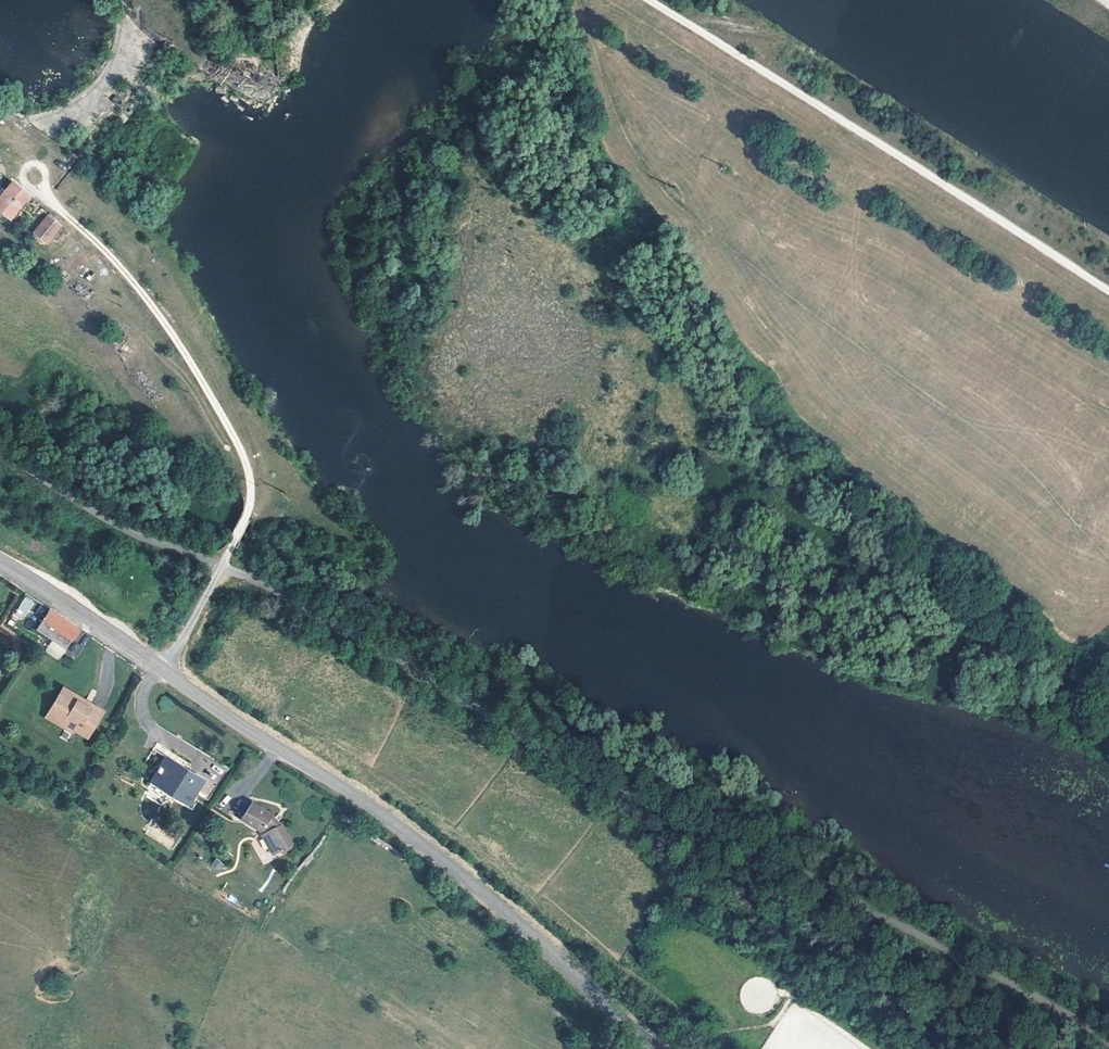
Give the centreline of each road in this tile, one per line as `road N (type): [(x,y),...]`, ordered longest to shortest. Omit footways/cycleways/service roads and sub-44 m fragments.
road 1 (secondary): [(658,1048),(426,847),(163,671)]
road 2 (track): [(1108,291),(651,0)]
road 3 (residential): [(236,541),(250,499),(241,451),(170,331),(121,268),(63,214)]
road 4 (secondary): [(163,671),(0,563)]
road 5 (residential): [(163,671),(224,566)]

